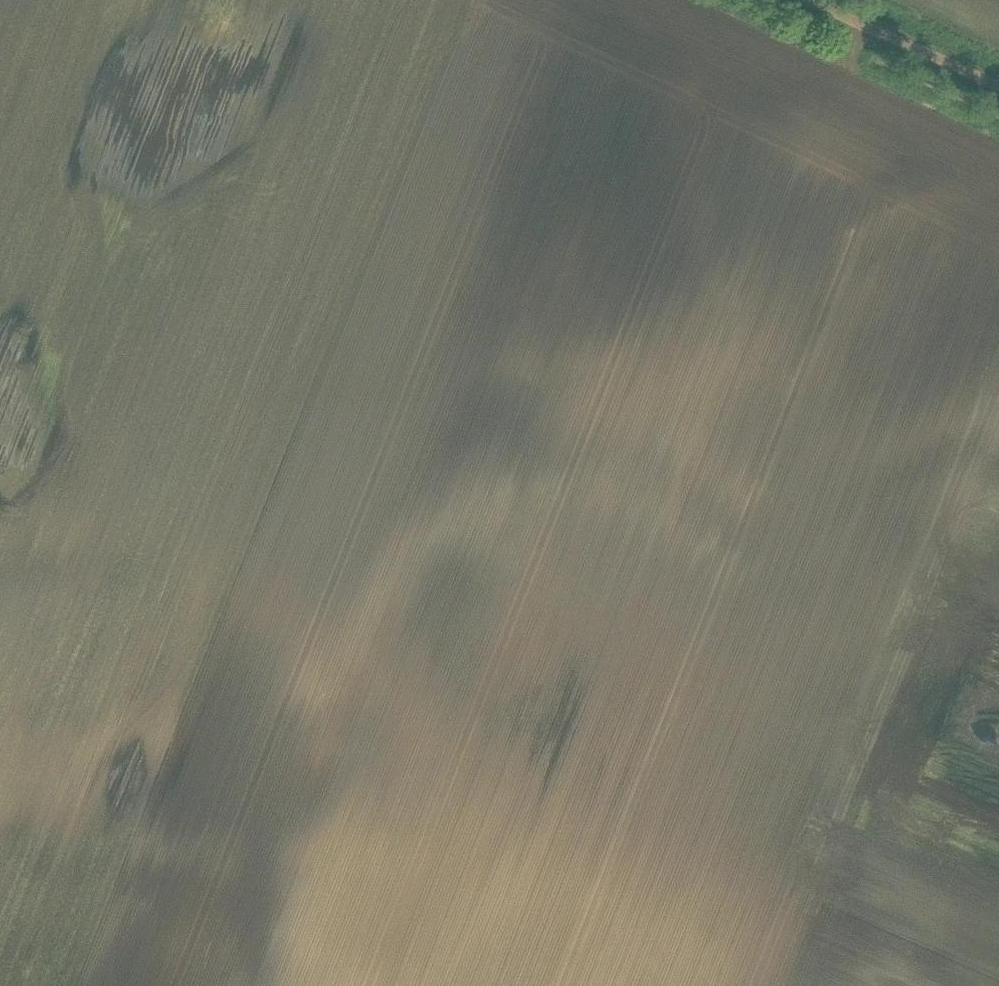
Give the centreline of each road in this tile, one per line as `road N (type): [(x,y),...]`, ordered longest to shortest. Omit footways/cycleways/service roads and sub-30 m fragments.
road 1 (unclassified): [(816,0),(998,82)]

